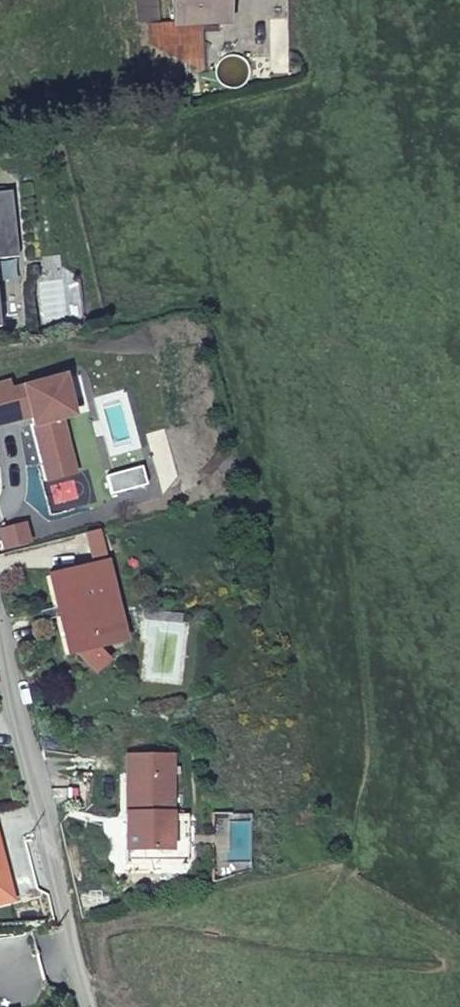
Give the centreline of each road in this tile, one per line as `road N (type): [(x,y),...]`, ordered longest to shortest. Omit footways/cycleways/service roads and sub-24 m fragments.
road 1 (unclassified): [(83,1006),(0,638)]

